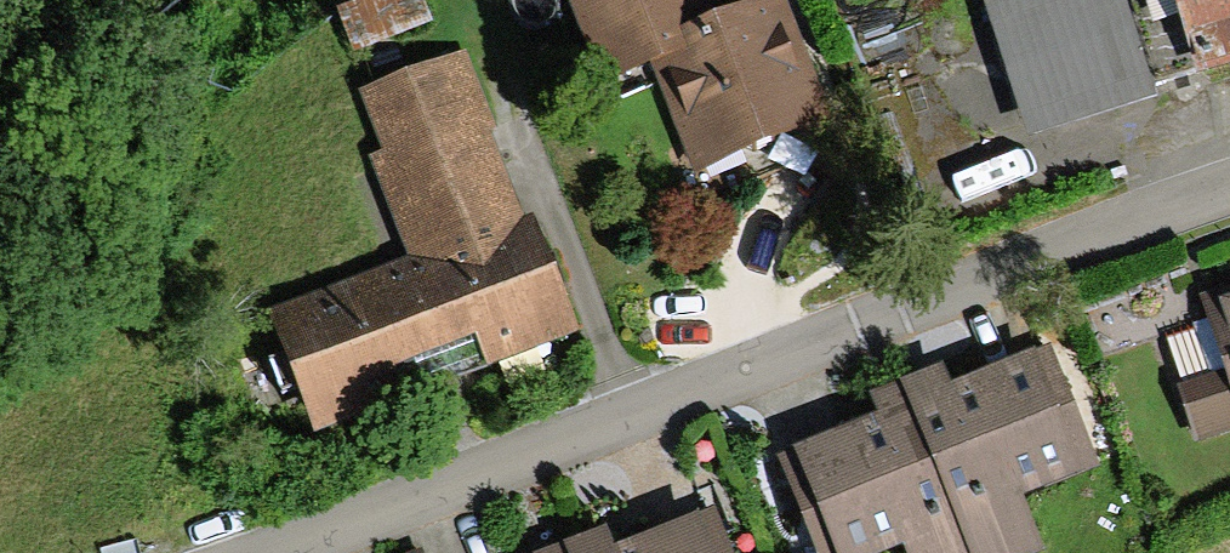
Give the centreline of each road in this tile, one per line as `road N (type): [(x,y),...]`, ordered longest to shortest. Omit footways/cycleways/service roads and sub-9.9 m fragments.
road 1 (residential): [(1229,186),(993,269),(267,552)]

